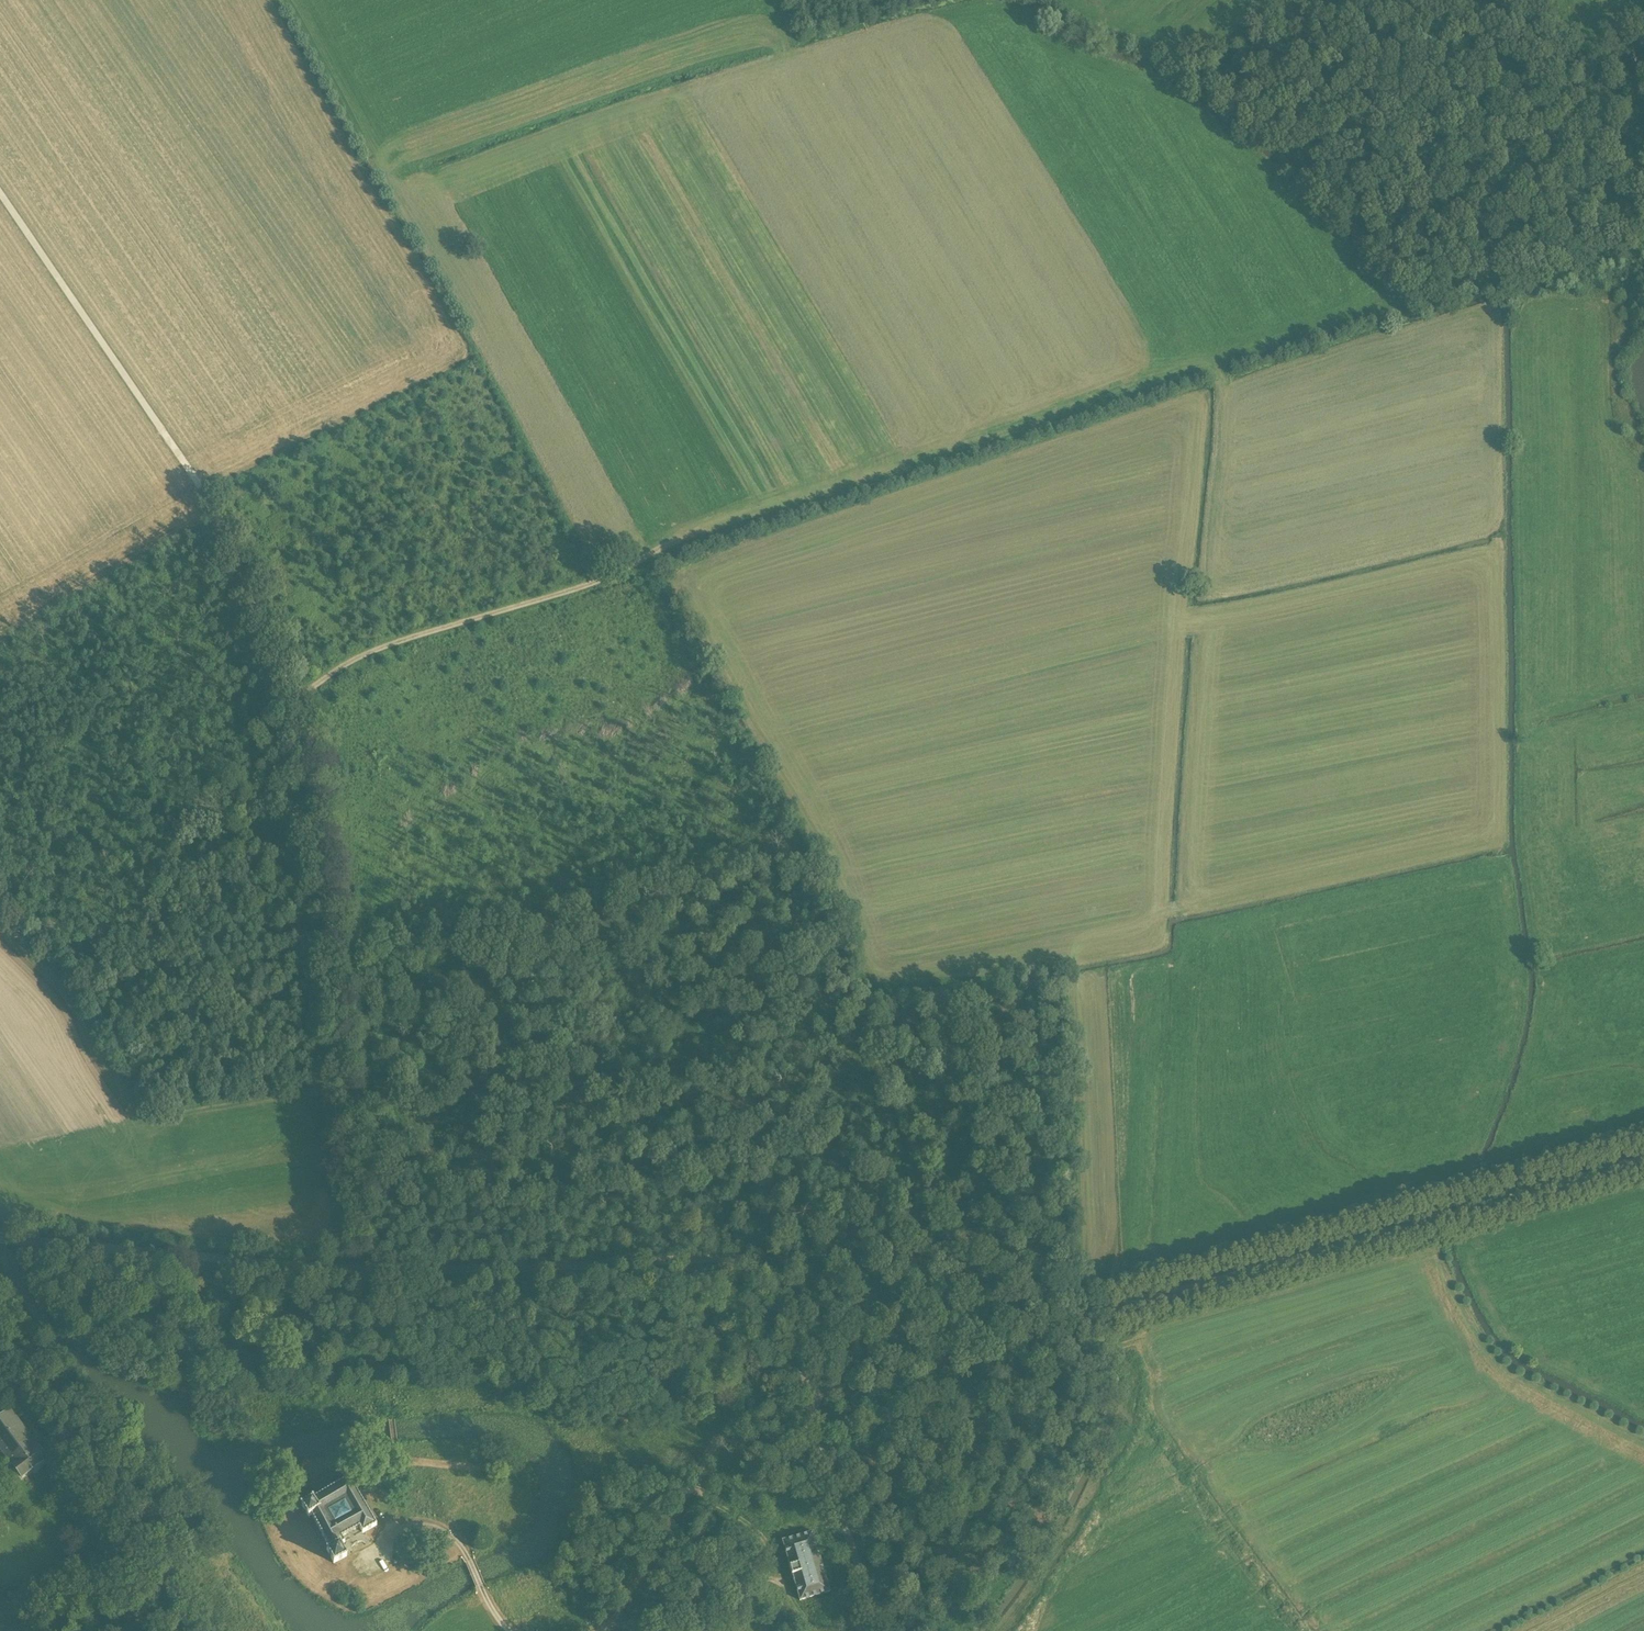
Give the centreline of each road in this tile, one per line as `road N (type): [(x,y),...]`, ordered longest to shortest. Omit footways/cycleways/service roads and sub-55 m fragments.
road 1 (unclassified): [(894,1630),(855,1558),(772,1279),(753,1262),(369,1270),(0,1239)]
road 2 (track): [(1643,1158),(810,1395)]
road 3 (track): [(369,1270),(298,713),(205,493)]
road 4 (track): [(592,583),(675,539),(1196,366),(1209,366),(1239,394)]
road 5 (unclassified): [(204,1630),(0,1360)]
road 6 (track): [(295,700),(385,646),(592,583)]

